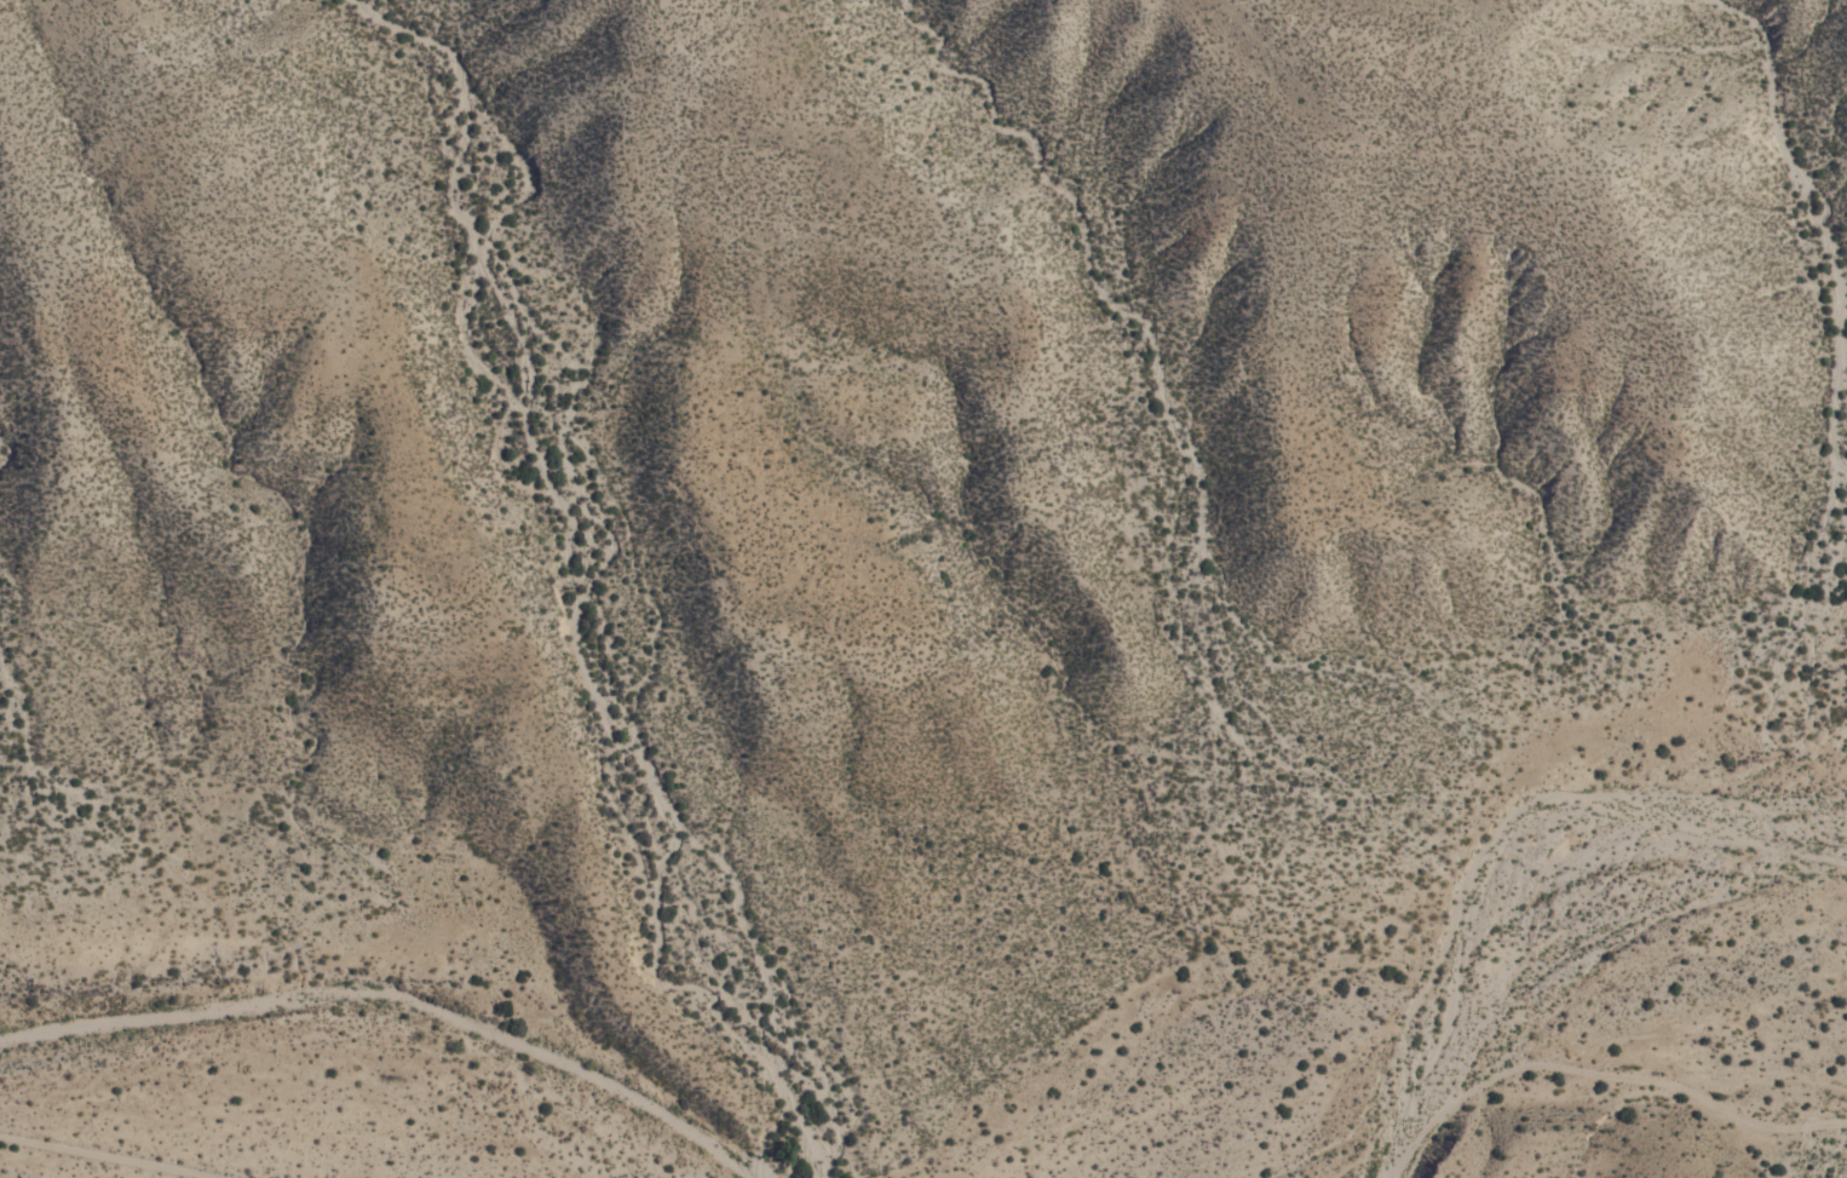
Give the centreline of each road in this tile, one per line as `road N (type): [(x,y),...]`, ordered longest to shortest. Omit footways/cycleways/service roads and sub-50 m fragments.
road 1 (track): [(1846,1120),(1767,1132),(1644,1079),(1578,1074),(1525,1057),(1257,1177)]
road 2 (track): [(234,1177),(0,1130)]

